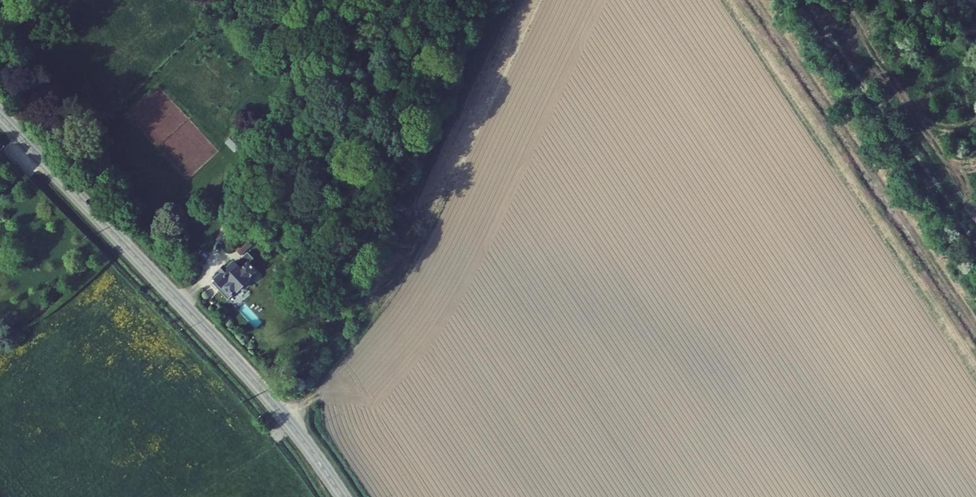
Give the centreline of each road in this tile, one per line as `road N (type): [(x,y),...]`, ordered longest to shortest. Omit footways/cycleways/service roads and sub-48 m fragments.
road 1 (tertiary): [(0,114),(251,377),(342,496)]

